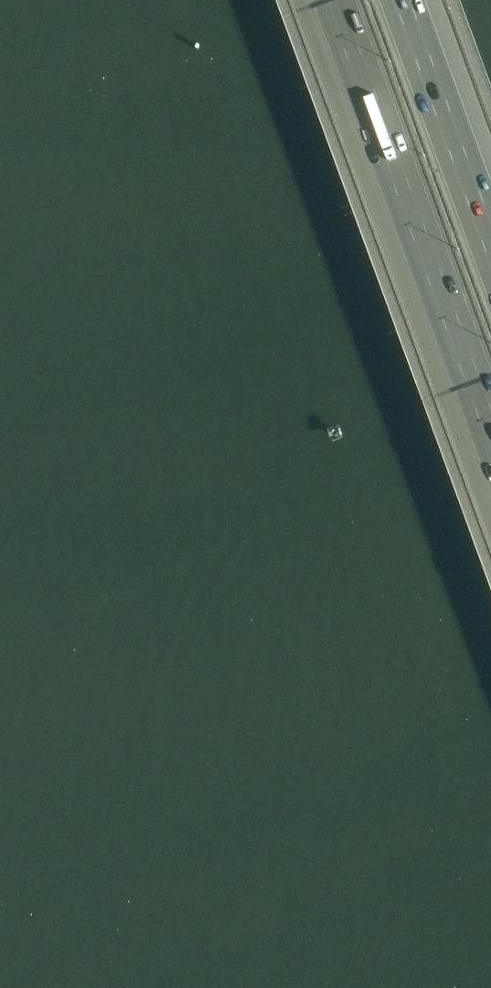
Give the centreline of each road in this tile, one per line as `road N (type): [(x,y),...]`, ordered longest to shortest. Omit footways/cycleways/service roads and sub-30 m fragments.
road 1 (motorway): [(336,0),(490,425)]
road 2 (motorway): [(490,235),(405,0)]

